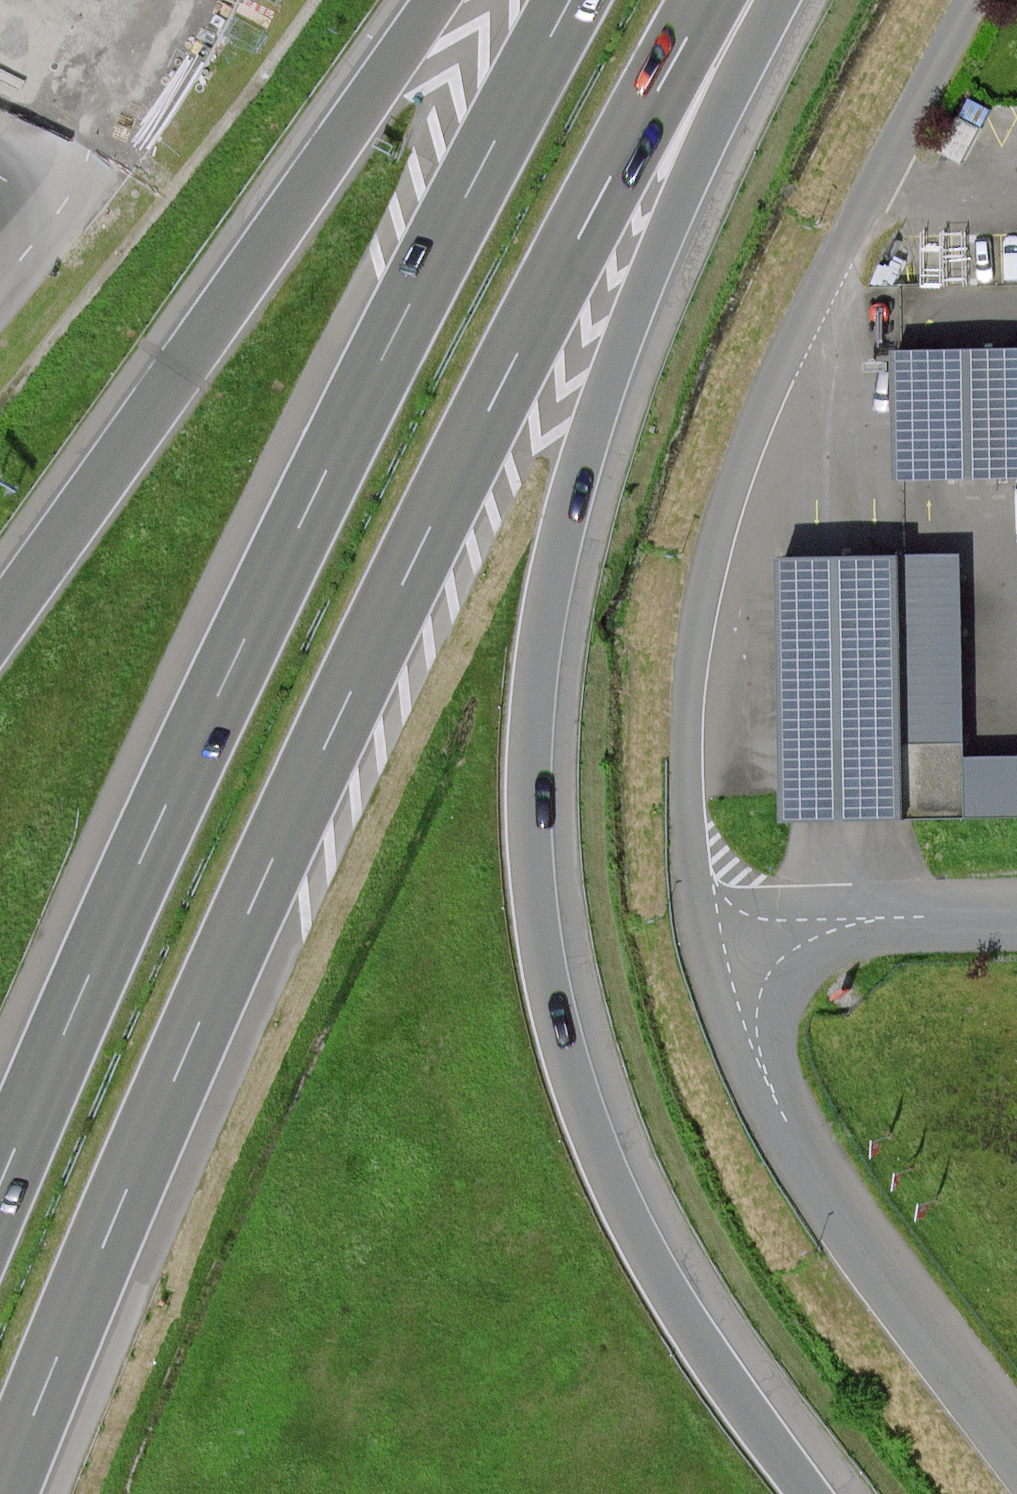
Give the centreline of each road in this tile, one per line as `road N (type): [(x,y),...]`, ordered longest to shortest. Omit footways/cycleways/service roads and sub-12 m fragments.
road 1 (motorway): [(3,1493),(151,1131),(450,479),(708,0)]
road 2 (motorway): [(812,1493),(683,1316),(596,1142),(552,1003),(530,804),(539,657),(563,532),(720,0)]
road 3 (motorway): [(571,0),(289,547),(0,1186)]
road 4 (unclassified): [(708,924),(687,710),(727,526),(815,287),(975,0)]
road 5 (motorway): [(440,0),(0,614)]
road 6 (unclassified): [(1016,1442),(844,1209),(750,1041),(708,924)]
road 7 (unclassified): [(708,924),(1016,918)]

